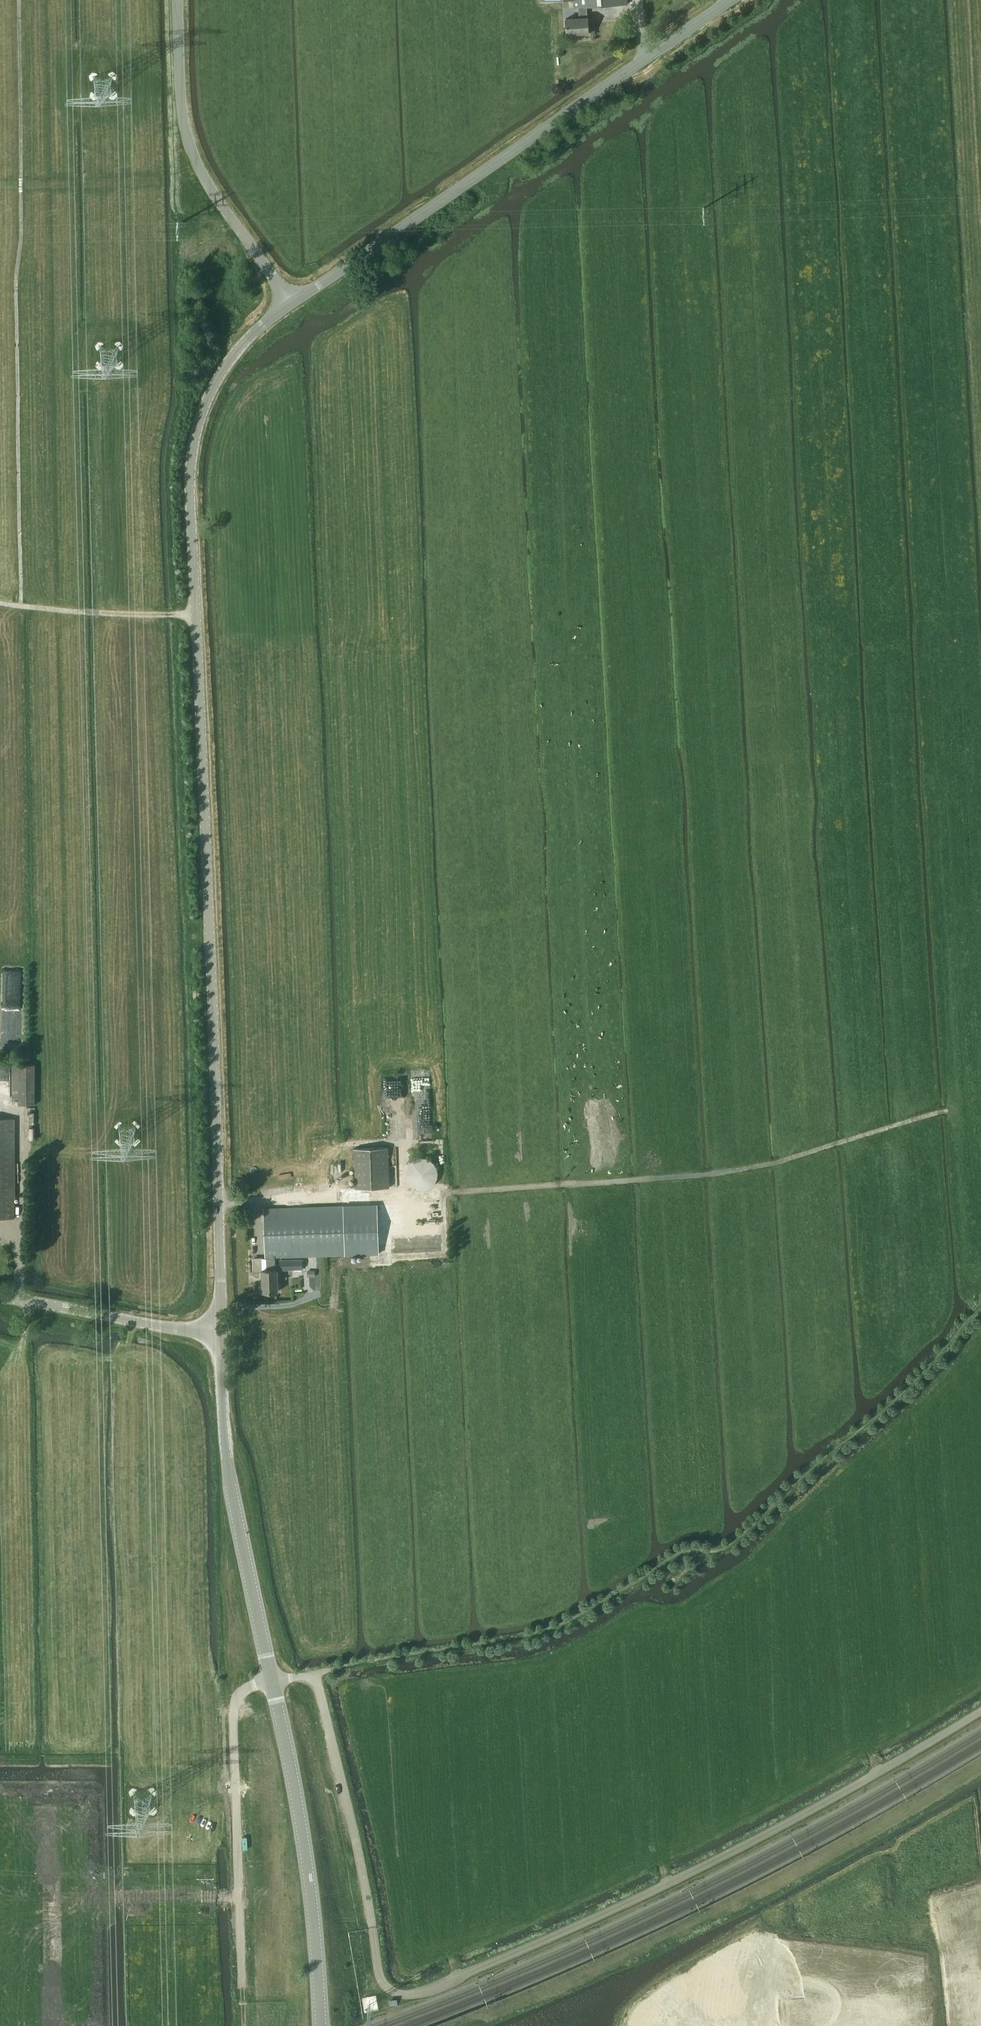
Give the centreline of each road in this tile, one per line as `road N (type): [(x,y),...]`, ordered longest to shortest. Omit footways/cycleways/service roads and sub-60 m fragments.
road 1 (unclassified): [(218,1336),(195,447),(215,381),(287,299)]
road 2 (unclassified): [(321,2025),(307,1865),(231,1484),(218,1336)]
road 3 (unclassified): [(287,299),(732,0)]
road 4 (unclassified): [(287,299),(195,159),(179,91),(177,0)]
road 5 (unclassified): [(218,1336),(0,1297)]

